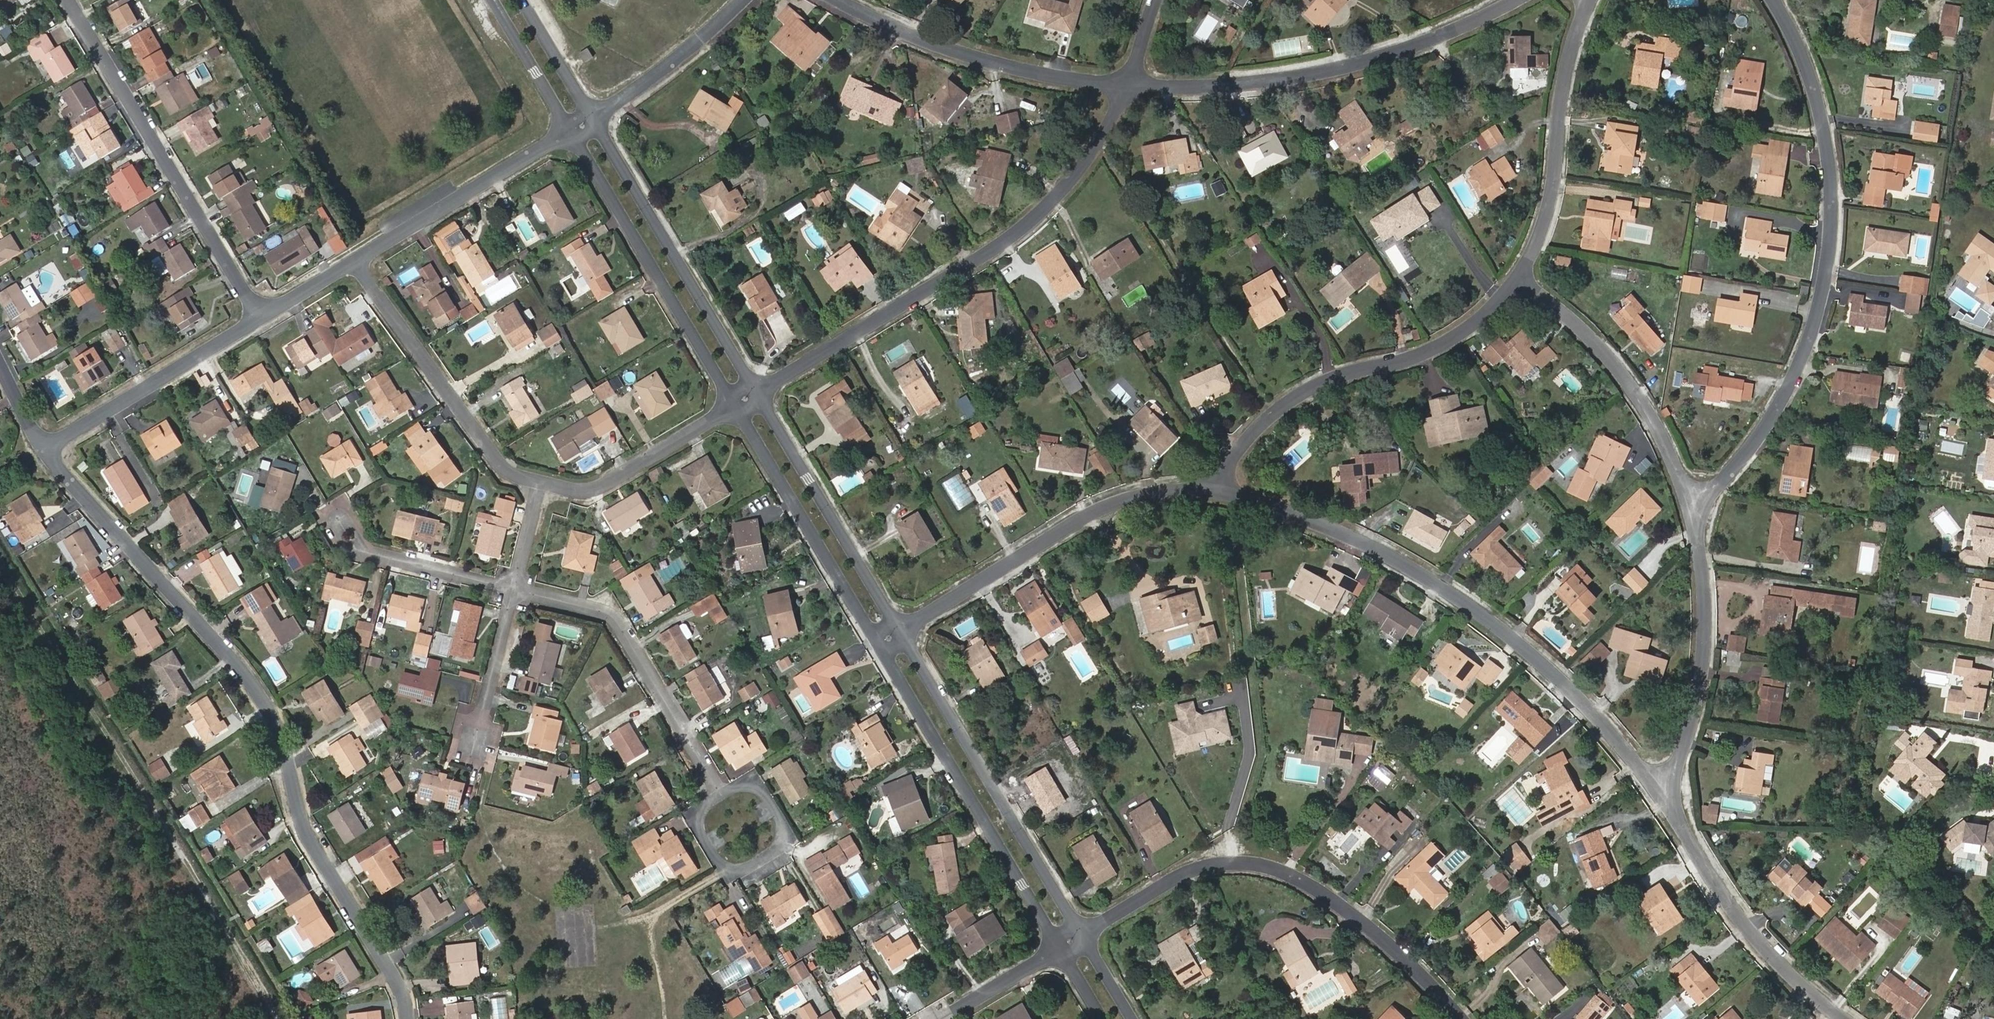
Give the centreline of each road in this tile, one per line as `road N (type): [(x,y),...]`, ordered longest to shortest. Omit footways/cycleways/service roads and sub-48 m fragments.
road 1 (residential): [(45,449),(263,701),(310,840),(393,974),(407,1018)]
road 2 (residential): [(1777,0),(1813,64),(1830,133),(1833,262),(1822,317),(1769,427),(1733,476),(1693,500)]
road 3 (track): [(0,559),(284,1018)]
road 4 (residential): [(1228,498),(1334,532),(1472,603),(1570,687),(1664,796)]
road 5 (residential): [(1131,85),(1069,196),(1021,236),(762,395)]
road 6 (residential): [(1463,1018),(1412,961),(1321,891),(1245,861),(1197,865),(1084,935)]
road 7 (residential): [(1131,85),(1342,73),(1433,45),(1529,0)]
road 8 (residential): [(1521,282),(1471,328),(1423,355),(1324,380),(1293,399),(1251,436),(1233,467),(1228,498)]
road 9 (residential): [(261,318),(68,0)]
road 10 (residential): [(903,629),(1109,512),(1207,494),(1228,498)]
road 11 (residential): [(877,645),(1061,951)]
road 12 (residential): [(1084,935),(903,629)]
road 13 (residential): [(568,132),(736,410)]
road 14 (residential): [(762,395),(596,117)]
road 15 (residential): [(834,0),(886,28),(997,67),(1131,85)]
road 16 (residential): [(516,590),(617,620),(720,794)]
road 17 (residential): [(1664,796),(1702,666),(1705,591),(1693,500)]
road 18 (residential): [(541,482),(503,467),(355,261)]
road 19 (residential): [(1588,0),(1566,77),(1553,198),(1521,282)]
road 20 (residential): [(1664,796),(1757,940),(1844,1018)]
road 21 (residential): [(1693,500),(1625,379),(1582,325),(1521,282)]
road 22 (residential): [(736,410),(877,645)]
road 23 (residential): [(903,629),(762,395)]
road 24 (residential): [(45,449),(261,318)]
road 25 (residential): [(355,261),(568,132)]
road 26 (residential): [(720,794),(746,780),(758,783),(784,828),(783,843),(736,871),(723,866),(697,822),(700,807)]
road 27 (residential): [(736,410),(601,487),(541,482)]
road 28 (residential): [(596,117),(745,0)]
road 29 (residential): [(347,532),(372,551),(516,590)]
road 30 (residential): [(516,590),(478,745)]
road 31 (residential): [(490,0),(568,132)]
road 32 (residential): [(1061,951),(937,1018)]
road 33 (residential): [(596,117),(526,0)]

